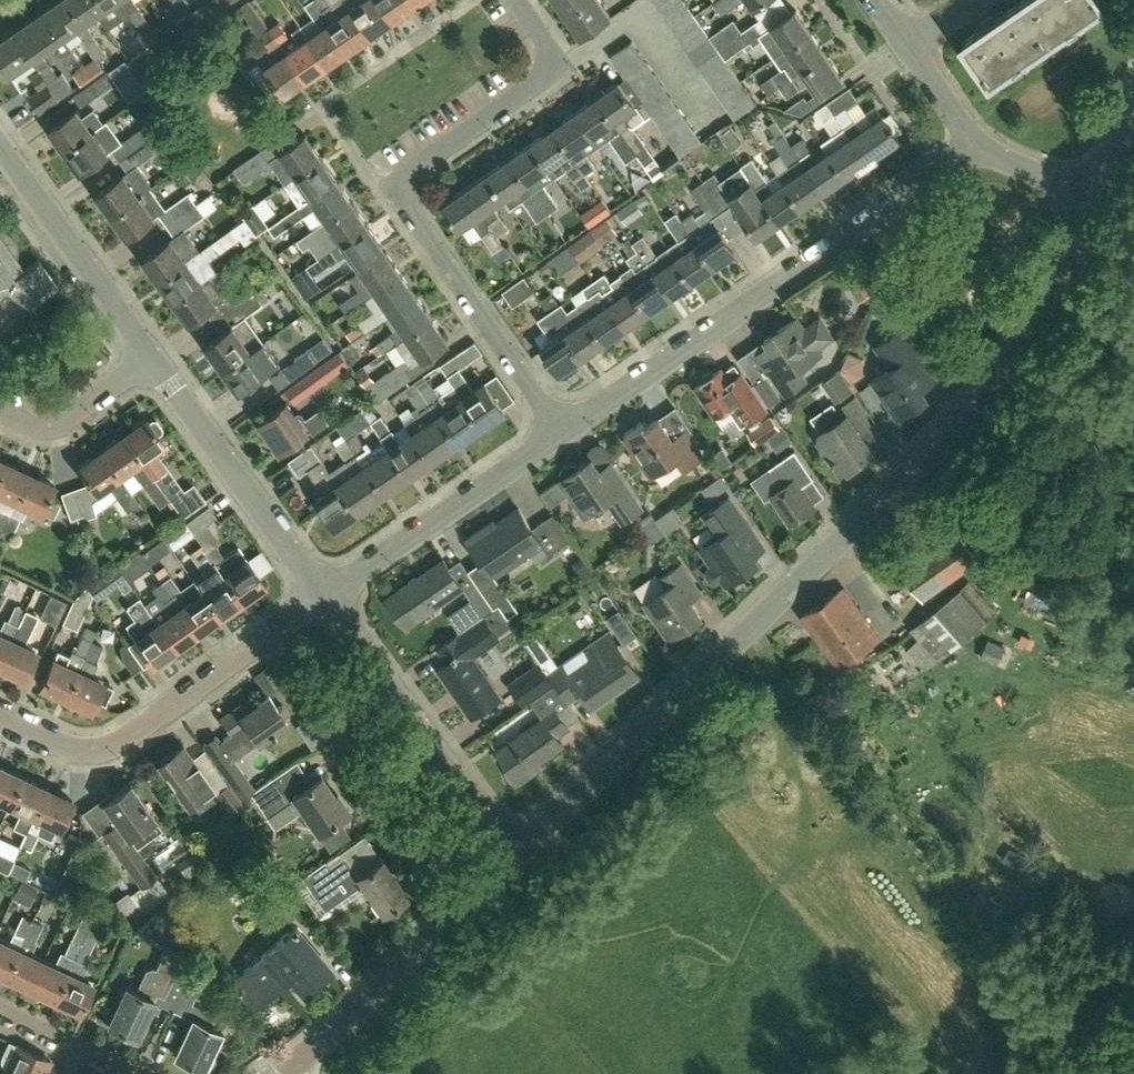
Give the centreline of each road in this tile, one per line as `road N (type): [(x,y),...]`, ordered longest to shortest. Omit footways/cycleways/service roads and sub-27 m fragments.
road 1 (unclassified): [(517,861),(971,411),(1010,364),(1097,199)]
road 2 (residential): [(562,433),(403,203),(407,176),(553,66),(517,0)]
road 3 (residential): [(562,433),(976,149)]
road 4 (residential): [(324,597),(101,751),(73,751),(0,717)]
road 5 (residential): [(517,861),(324,597)]
road 6 (unclassified): [(275,1073),(517,861)]
road 7 (residential): [(324,597),(149,359)]
road 8 (residential): [(324,597),(562,433)]
road 9 (residential): [(149,359),(0,148)]
road 10 (residential): [(149,359),(60,424),(29,426),(0,412)]
road 11 (residential): [(138,1073),(0,1011)]
road 12 (residential): [(1097,199),(976,149)]
road 13 (residential): [(976,149),(907,44)]

